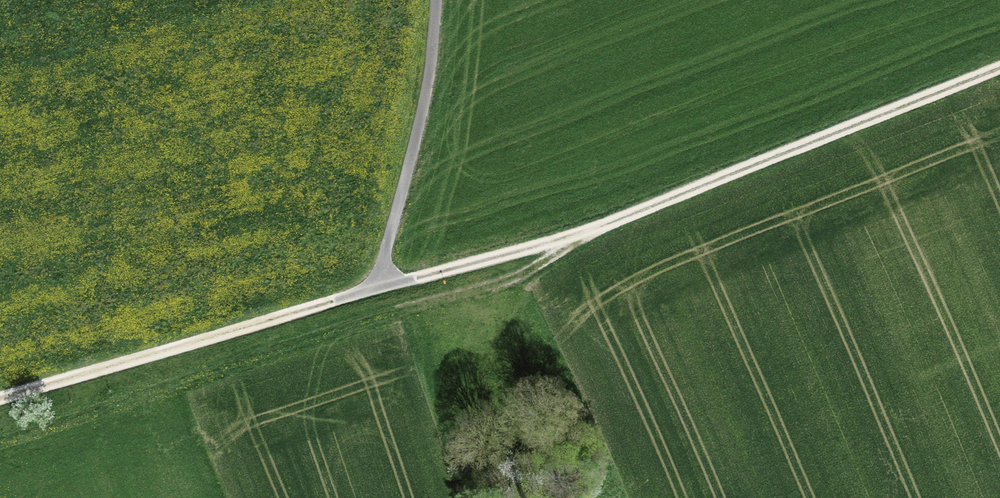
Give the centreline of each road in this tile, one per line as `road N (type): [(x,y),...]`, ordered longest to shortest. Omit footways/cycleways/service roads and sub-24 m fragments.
road 1 (track): [(0,399),(598,227),(999,67)]
road 2 (track): [(231,363),(491,286),(598,227)]
road 3 (track): [(375,289),(421,116),(436,0)]

